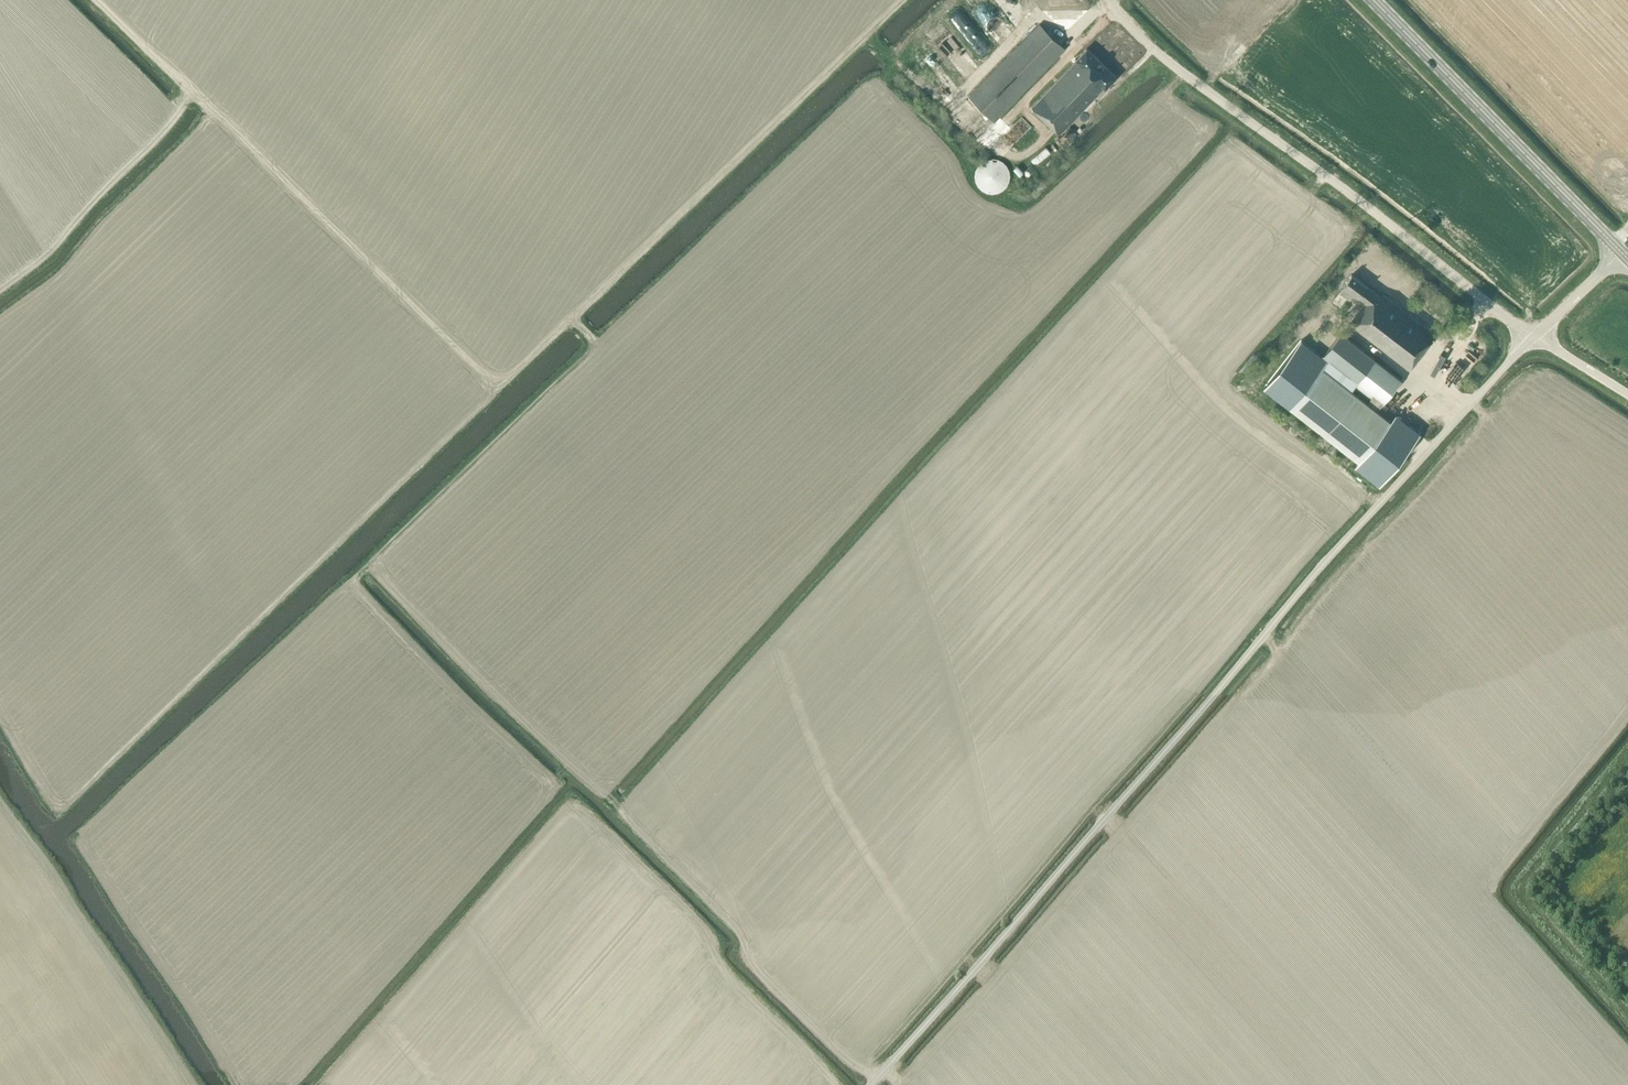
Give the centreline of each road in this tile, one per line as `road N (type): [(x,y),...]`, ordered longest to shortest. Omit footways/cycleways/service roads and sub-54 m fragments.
road 1 (unclassified): [(869,1084),(1532,338)]
road 2 (unclassified): [(1532,338),(1152,48),(1110,0)]
road 3 (primary): [(1622,251),(1375,0)]
road 4 (unclassified): [(1532,338),(1622,251)]

